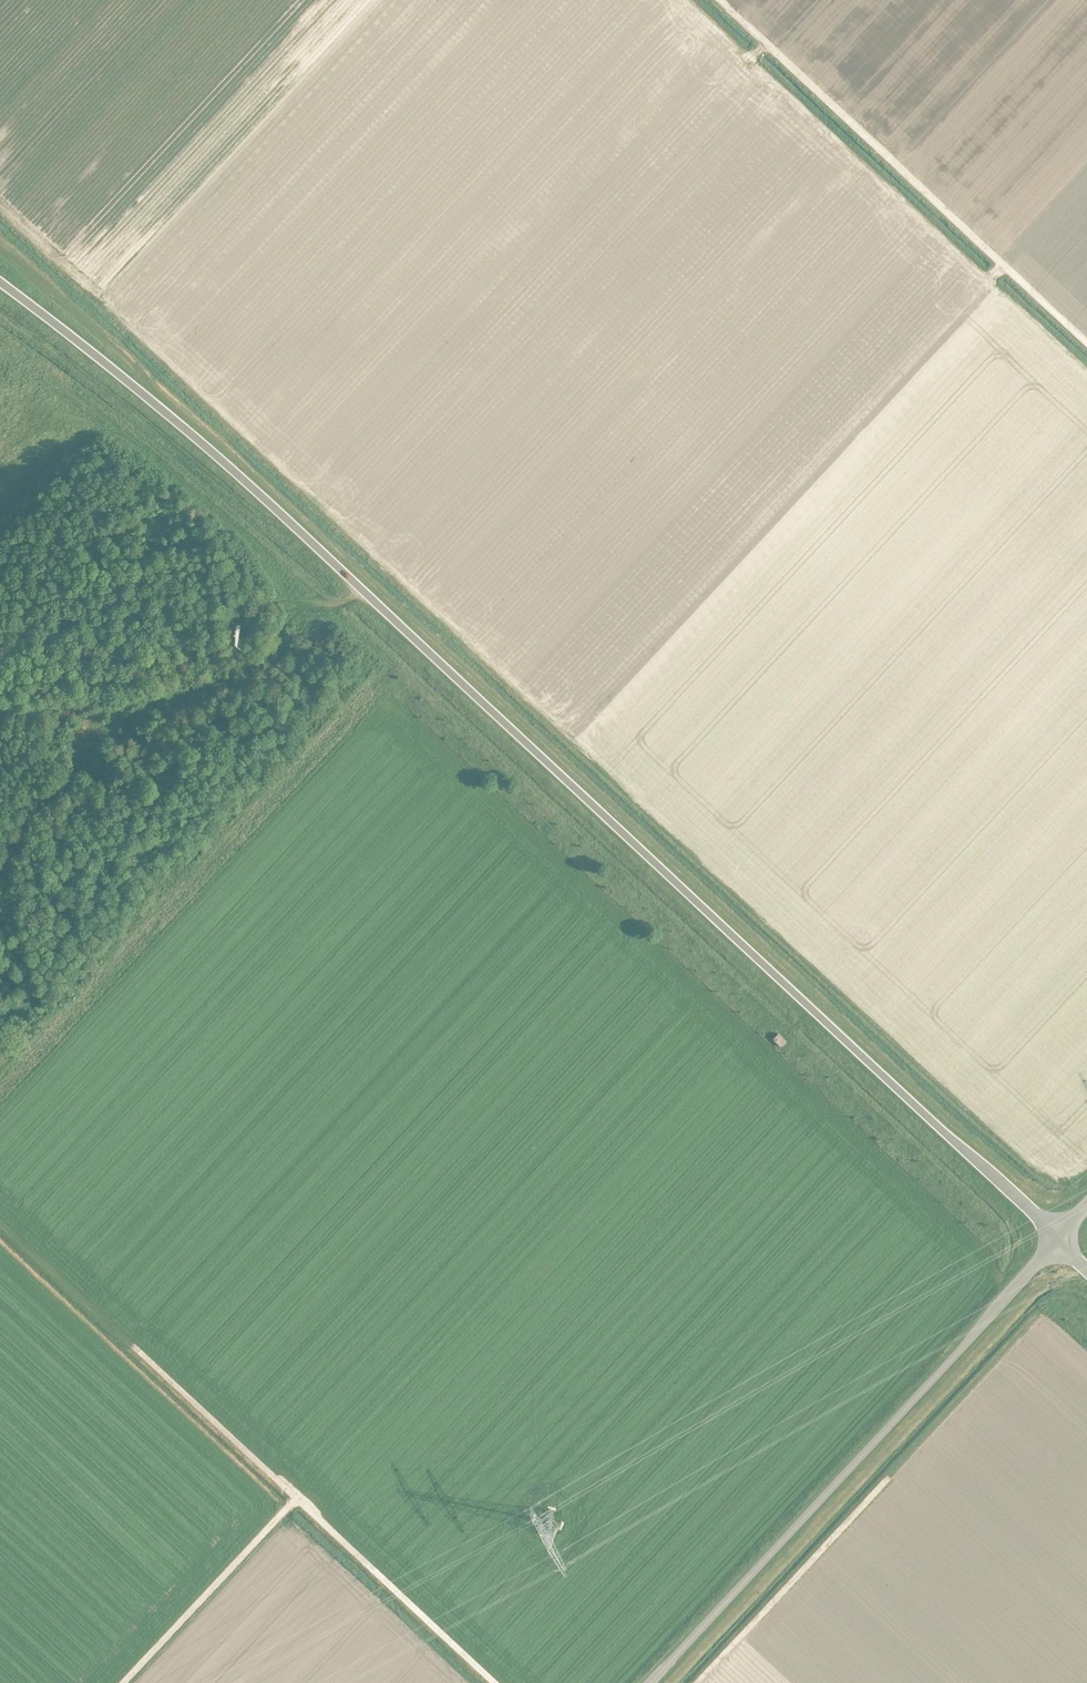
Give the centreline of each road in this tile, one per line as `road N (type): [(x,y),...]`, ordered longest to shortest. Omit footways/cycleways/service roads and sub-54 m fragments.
road 1 (tertiary): [(1054,1239),(249,487),(0,285)]
road 2 (unclassified): [(1054,1239),(645,1682)]

